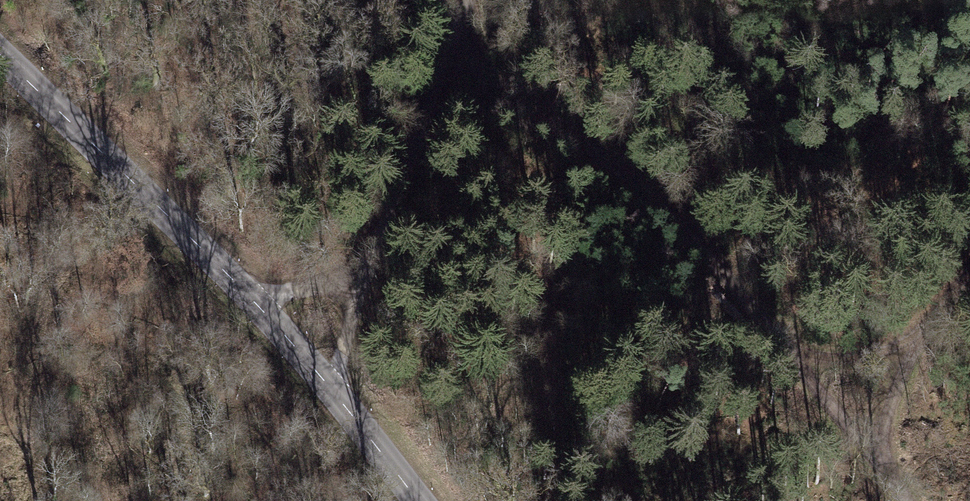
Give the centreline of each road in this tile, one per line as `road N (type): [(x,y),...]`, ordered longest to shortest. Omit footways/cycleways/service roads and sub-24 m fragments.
road 1 (track): [(898,500),(844,422),(655,218),(563,133),(508,116),(462,120),(423,139)]
road 2 (secondary): [(0,55),(219,266),(416,500)]
road 3 (track): [(331,392),(467,0)]
road 4 (track): [(844,422),(969,260)]

